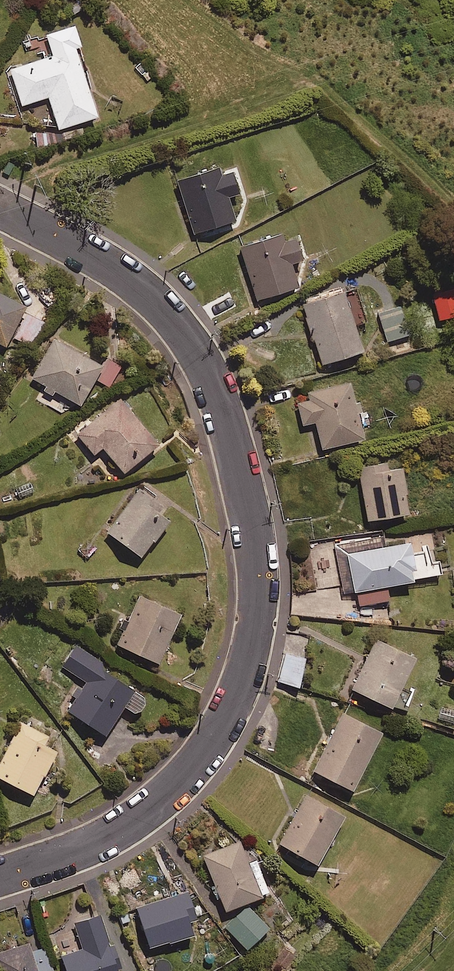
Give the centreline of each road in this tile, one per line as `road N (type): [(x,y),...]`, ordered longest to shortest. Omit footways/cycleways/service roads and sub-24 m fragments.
road 1 (residential): [(0,210),(131,275),(159,300),(203,366),(230,437),(257,571),(245,673),(198,762),(128,820),(0,874)]

